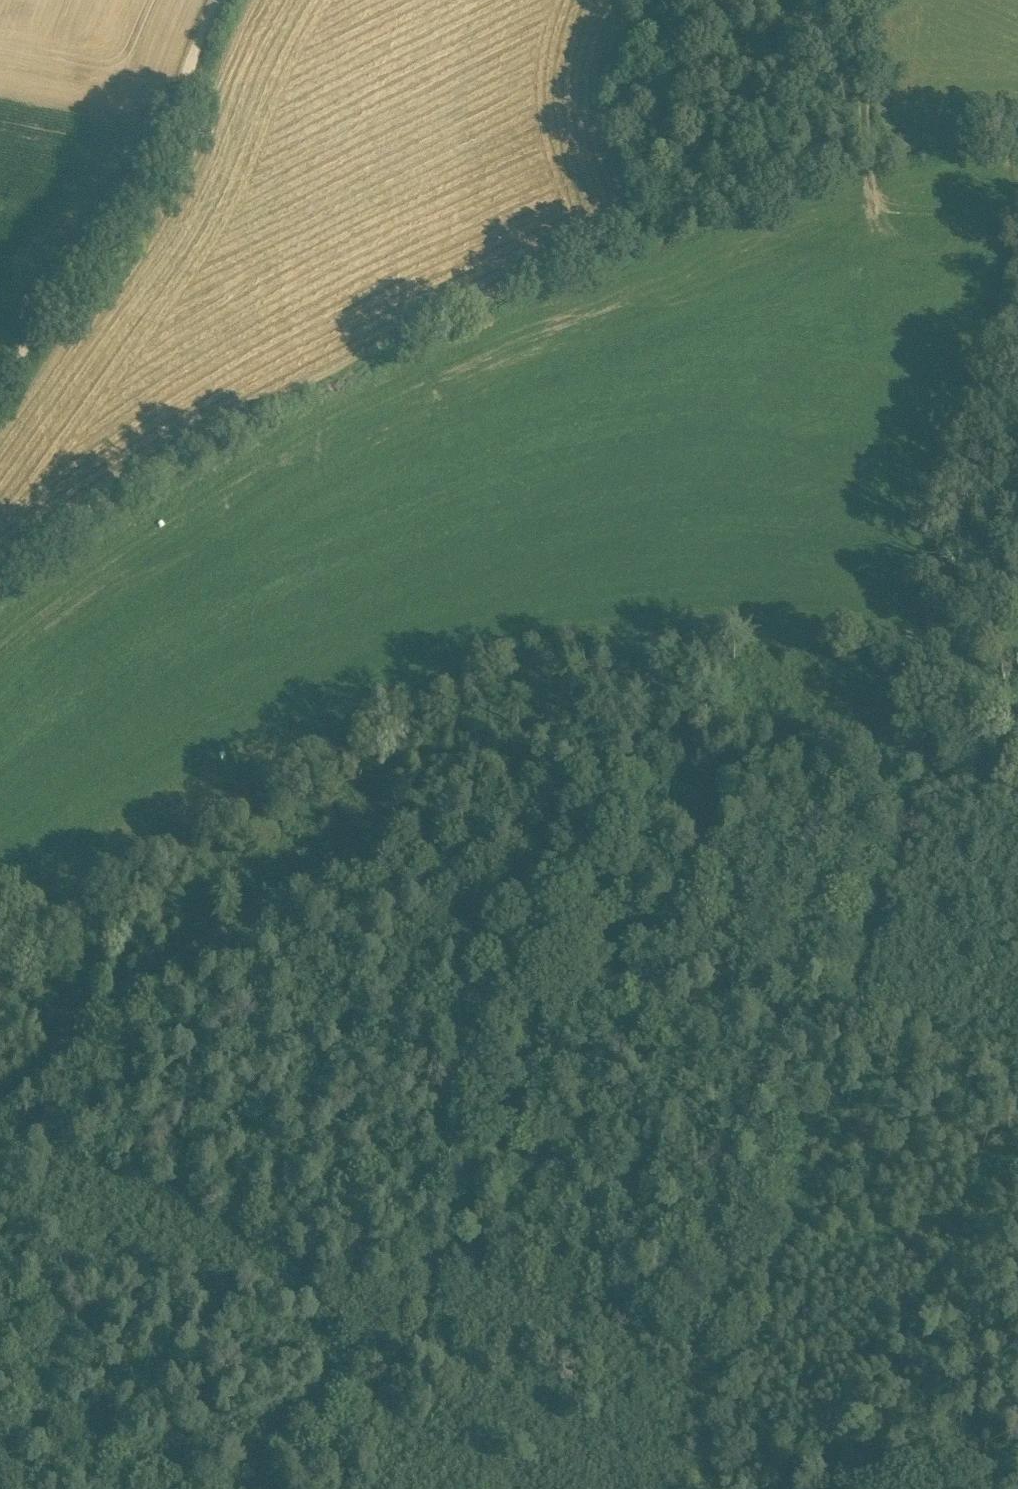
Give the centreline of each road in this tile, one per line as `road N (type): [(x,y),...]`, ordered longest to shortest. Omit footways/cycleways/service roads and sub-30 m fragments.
road 1 (track): [(0,1128),(295,898),(448,825),(611,978),(1017,1076)]
road 2 (track): [(333,1488),(611,978)]
road 3 (track): [(216,0),(178,100),(108,242),(0,383)]

